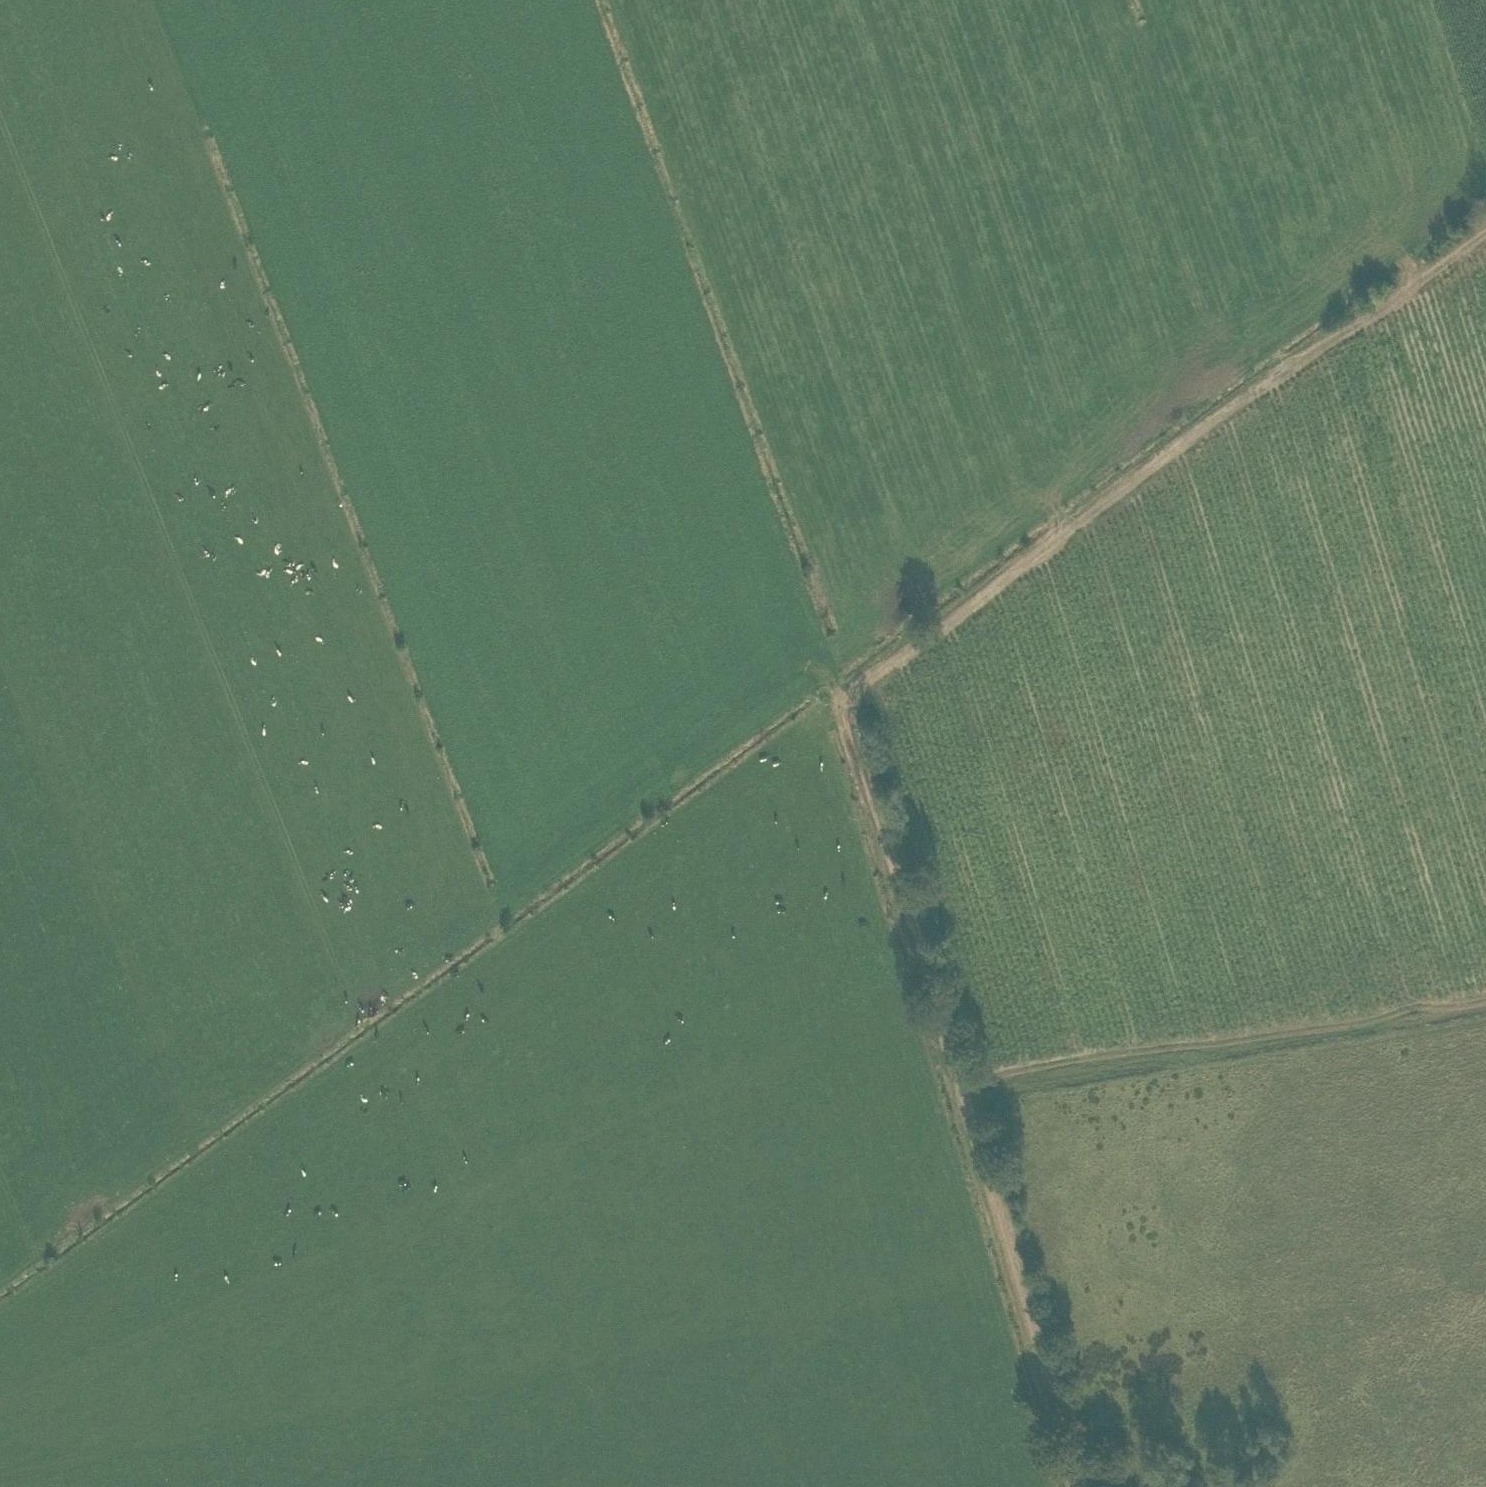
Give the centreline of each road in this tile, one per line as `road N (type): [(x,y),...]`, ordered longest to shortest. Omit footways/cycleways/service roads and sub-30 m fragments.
road 1 (track): [(1067,1486),(847,693),(1485,236)]

